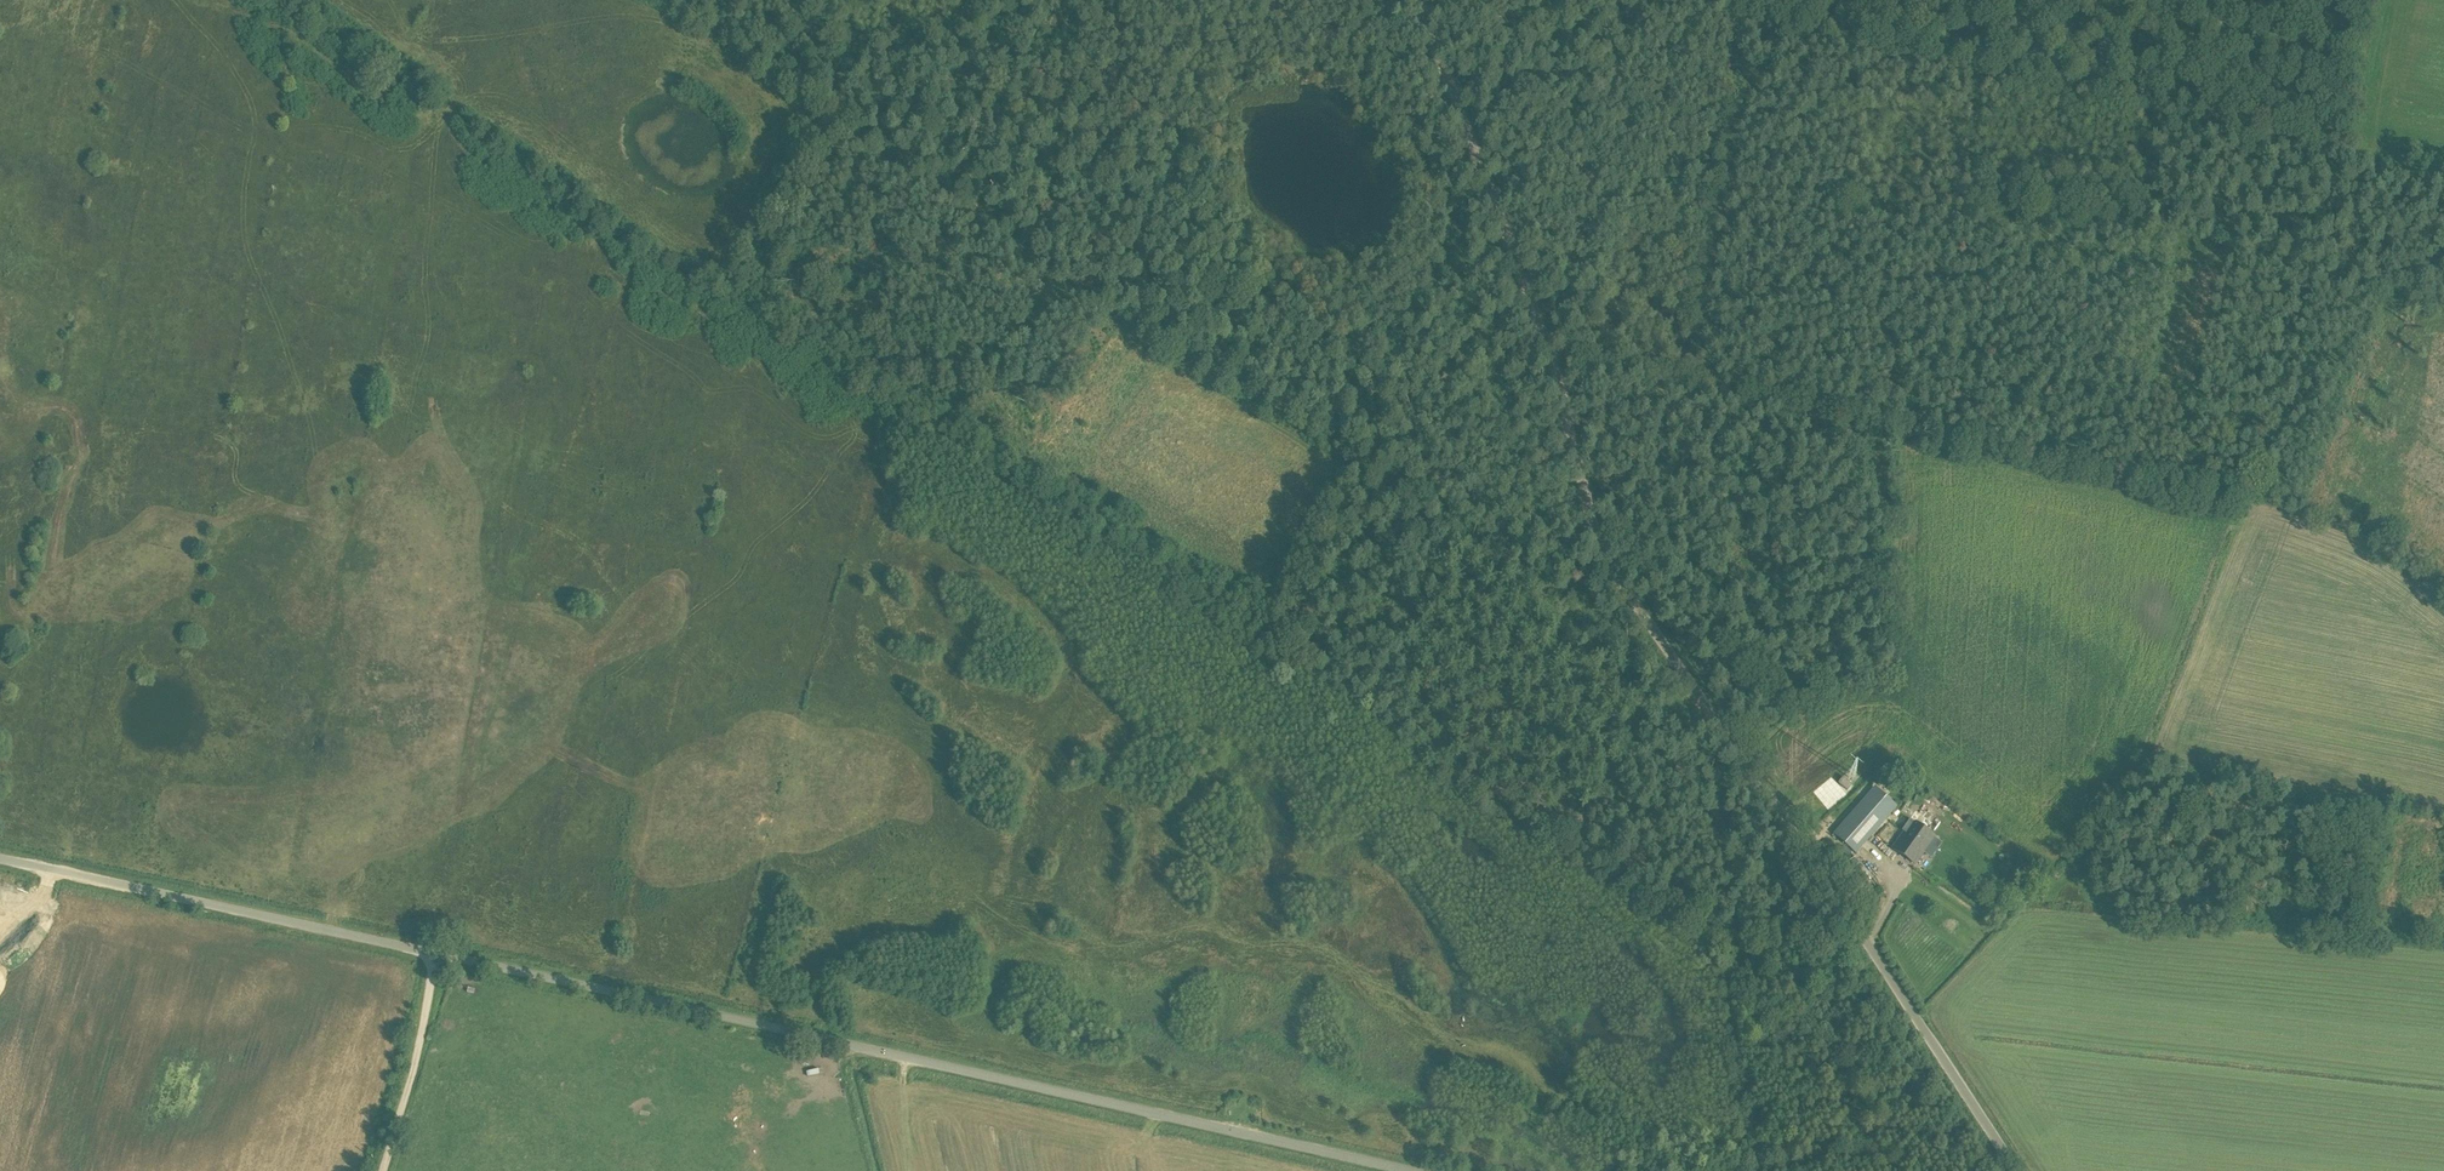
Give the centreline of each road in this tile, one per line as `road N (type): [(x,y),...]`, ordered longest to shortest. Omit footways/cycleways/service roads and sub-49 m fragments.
road 1 (unclassified): [(1405,1170),(0,859)]
road 2 (unclassified): [(2018,1170),(1661,634),(1595,510),(1538,328),(1418,0)]
road 3 (track): [(814,105),(1701,695)]
road 4 (track): [(448,957),(385,1170)]

